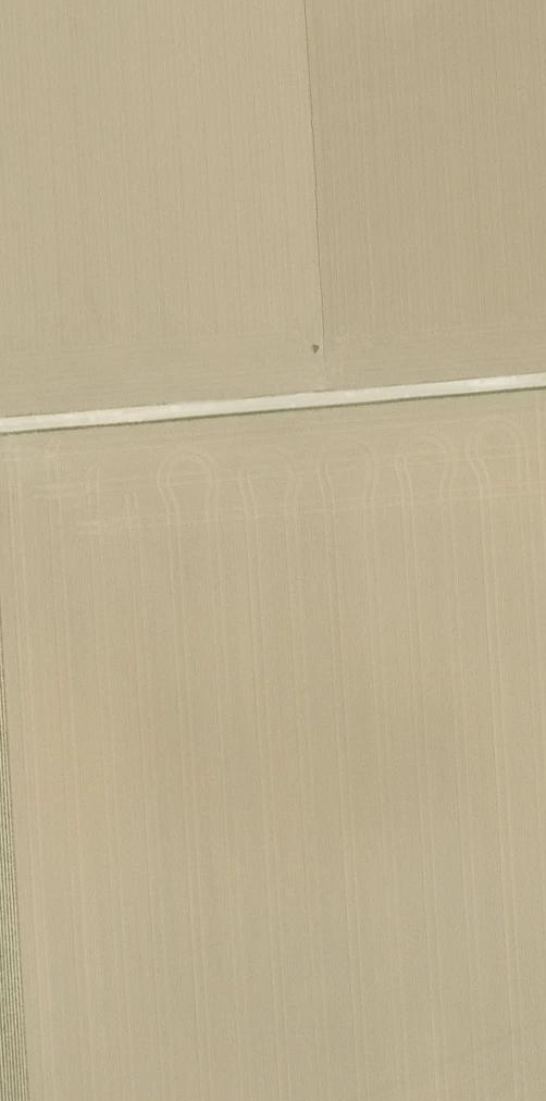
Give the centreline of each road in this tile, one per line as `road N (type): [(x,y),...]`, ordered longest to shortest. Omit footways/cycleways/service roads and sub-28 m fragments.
road 1 (track): [(0,427),(545,380)]

